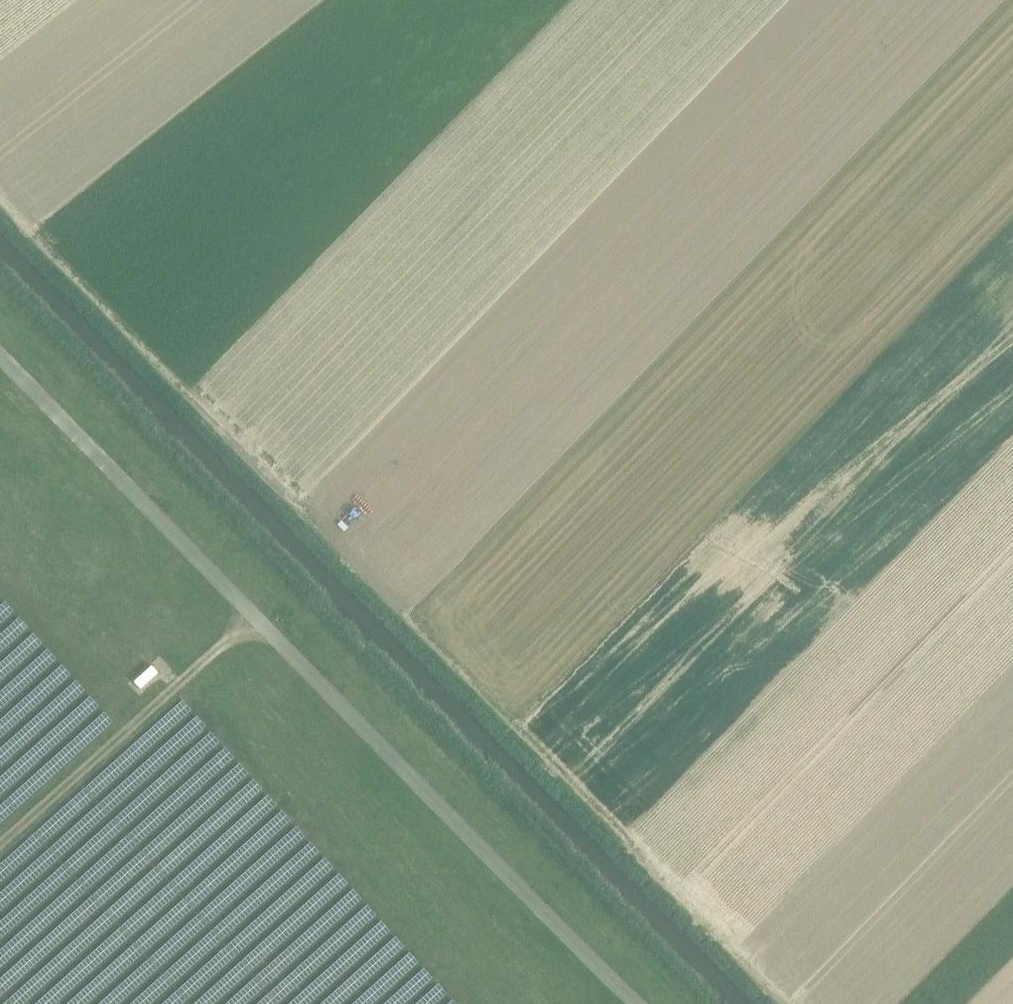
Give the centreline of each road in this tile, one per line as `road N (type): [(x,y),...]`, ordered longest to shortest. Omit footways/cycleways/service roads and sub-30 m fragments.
road 1 (track): [(0,845),(255,616)]

